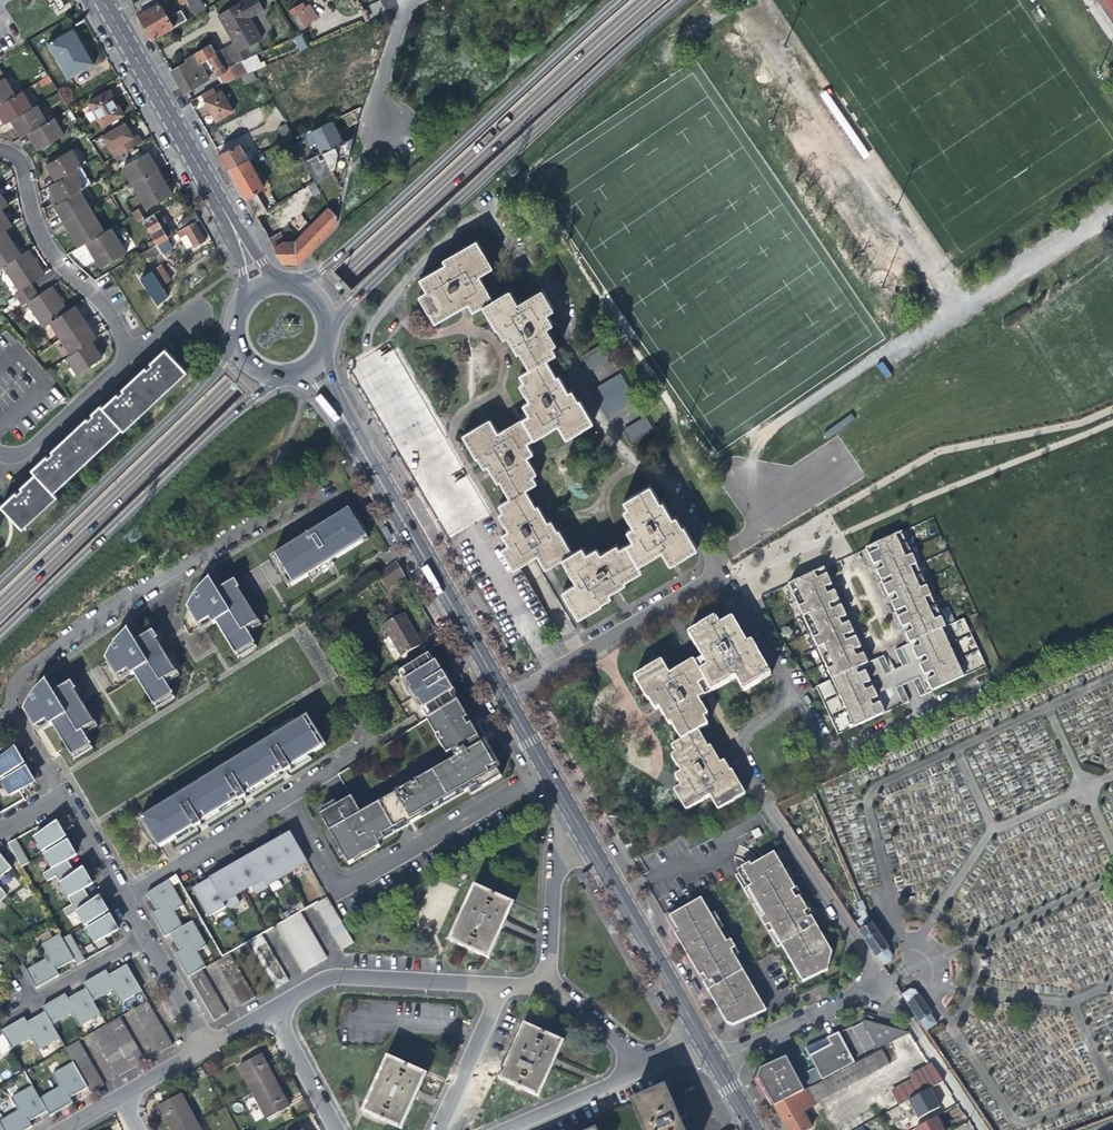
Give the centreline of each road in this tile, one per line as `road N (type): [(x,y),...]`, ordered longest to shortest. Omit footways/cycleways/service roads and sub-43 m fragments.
road 1 (residential): [(721,576),(667,481),(617,446),(579,385),(566,312),(549,280),(499,223),(467,224),(380,311),(364,355),(549,674)]
road 2 (trunk): [(0,614),(377,250),(653,0)]
road 3 (trunk): [(641,0),(368,245),(0,594)]
road 4 (trunk): [(327,328),(536,124),(678,0)]
road 5 (residential): [(721,576),(777,676),(767,711),(741,736),(745,774),(882,986)]
road 6 (trunk): [(617,0),(347,247),(290,285)]
road 7 (trunk): [(0,636),(277,375)]
road 8 (trunk): [(237,336),(223,364),(0,581)]
road 9 (residential): [(286,800),(331,879),(345,884),(547,772)]
road 10 (secondary): [(343,416),(505,700)]
road 11 (secondary): [(230,227),(100,0)]
road 12 (residential): [(133,353),(91,291),(55,262),(34,230),(16,156),(0,149)]
road 13 (secondary): [(579,829),(700,1041)]
road 14 (residential): [(271,1011),(335,978),(503,984)]
road 15 (residential): [(549,674),(721,576)]
road 16 (residential): [(122,897),(61,793),(0,828)]
road 17 (residential): [(286,800),(122,897)]
road 18 (residential): [(712,1062),(882,986)]
road 19 (residential): [(209,1046),(122,897)]
road 20 (residential): [(133,353),(26,452),(0,453)]
road 21 (residential): [(550,986),(555,858),(579,829)]
road 22 (residential): [(499,1129),(647,1064)]
road 23 (residential): [(437,1129),(503,984)]
road 24 (residential): [(407,727),(286,800)]
road 25 (residential): [(387,130),(380,91),(414,0)]
road 26 (residential): [(271,1011),(335,1129)]
road 27 (residential): [(550,986),(647,1064)]

